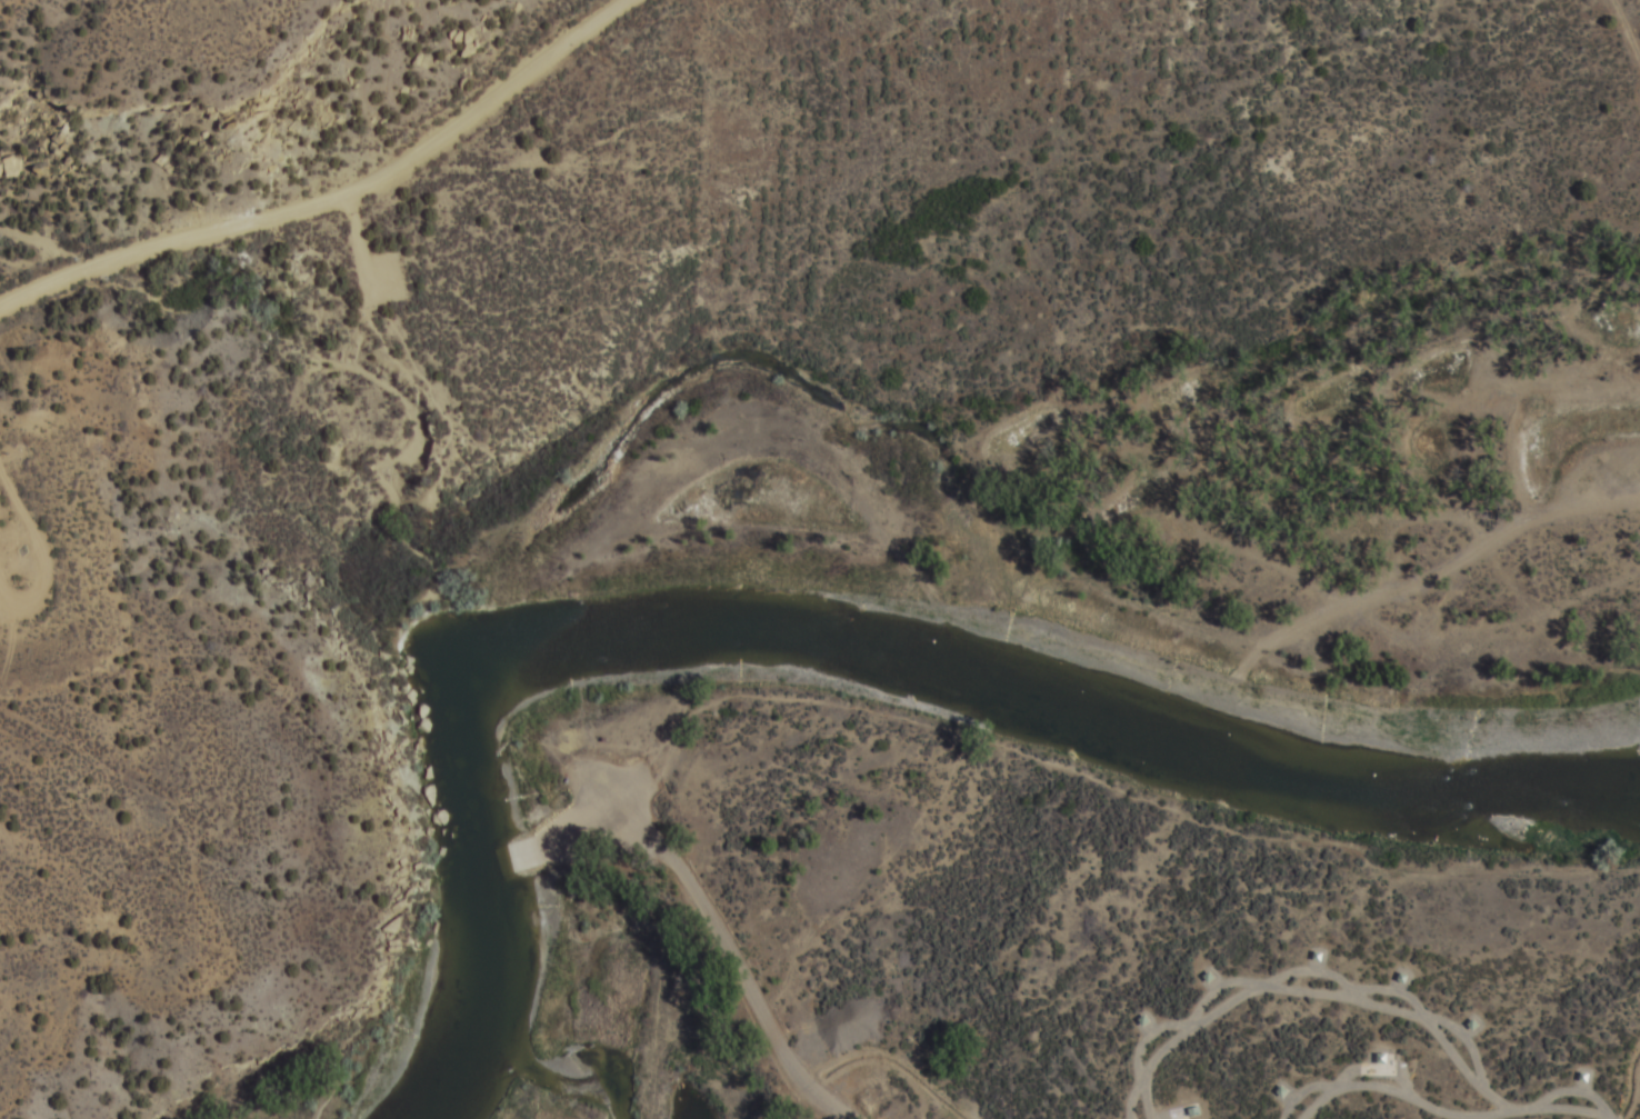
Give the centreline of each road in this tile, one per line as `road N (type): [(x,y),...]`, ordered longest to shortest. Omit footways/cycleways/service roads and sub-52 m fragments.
road 1 (residential): [(0,307),(104,260),(289,217),(382,180),(630,0)]
road 2 (residential): [(847,1118),(794,1075),(620,807)]

